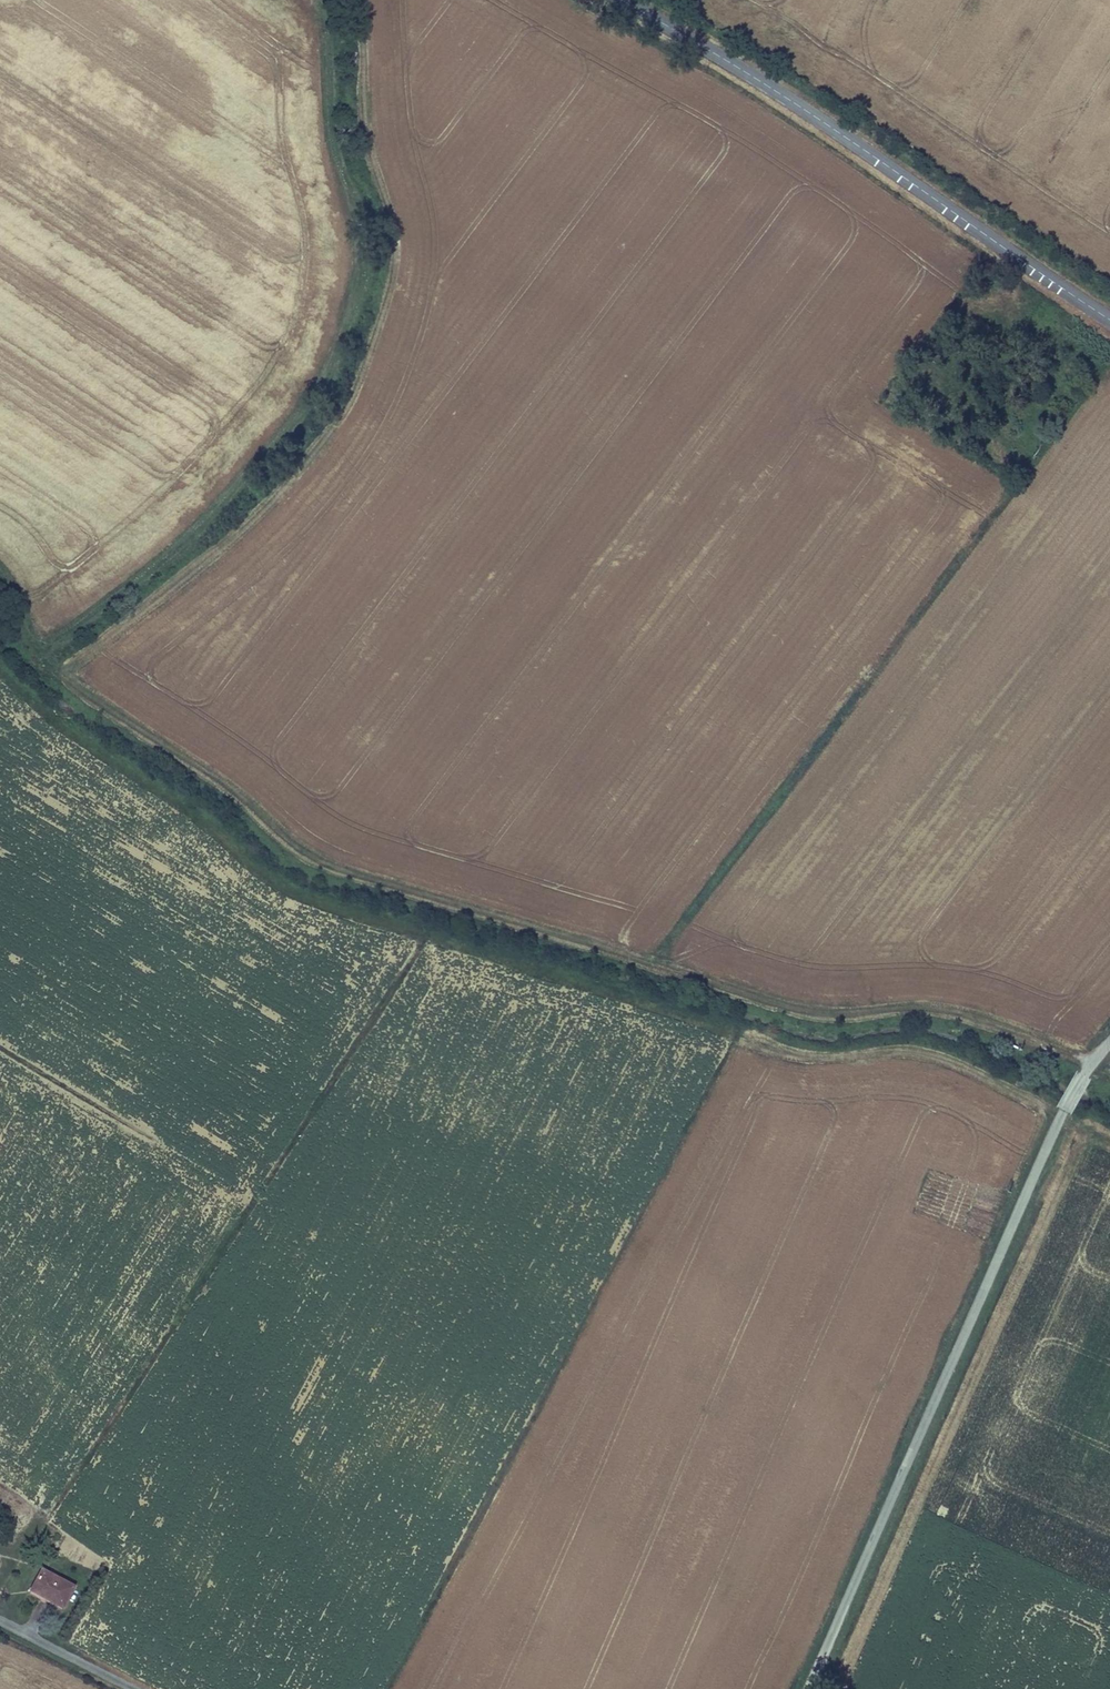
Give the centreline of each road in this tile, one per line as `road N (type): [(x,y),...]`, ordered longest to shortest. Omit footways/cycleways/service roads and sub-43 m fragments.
road 1 (track): [(1098,1058),(941,1010),(790,1008),(306,860),(200,772),(64,682),(38,656),(0,576)]
road 2 (unclassified): [(808,1688),(1065,1110),(1109,1043)]
road 3 (tertiary): [(624,0),(842,132),(1109,318)]
road 4 (unclassified): [(135,1688),(0,1620)]

